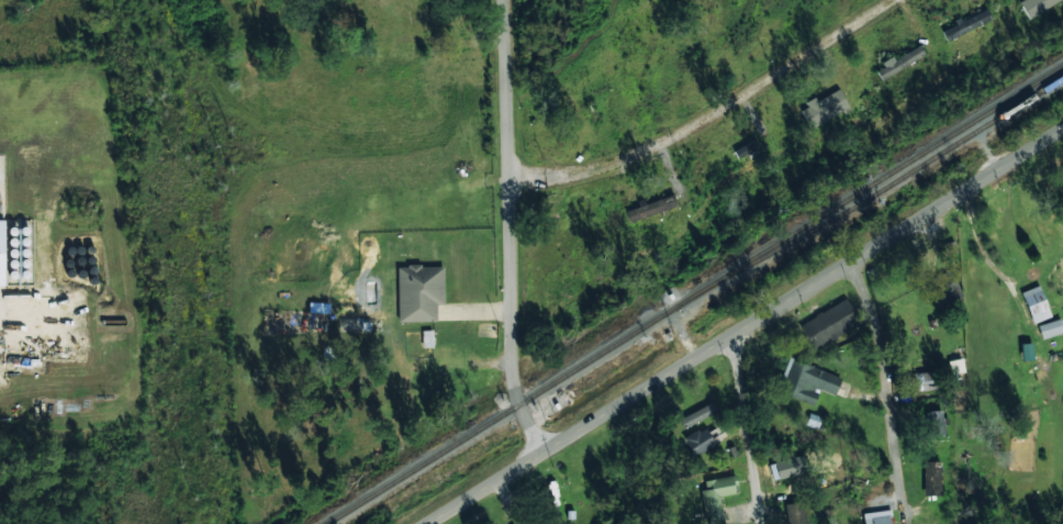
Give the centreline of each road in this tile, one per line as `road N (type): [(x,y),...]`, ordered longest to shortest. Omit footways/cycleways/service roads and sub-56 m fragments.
road 1 (secondary): [(427,523),(1062,127)]
road 2 (residential): [(533,458),(512,400),(497,0)]
road 3 (residential): [(850,259),(873,333),(903,523)]
road 4 (residential): [(734,332),(760,523)]

